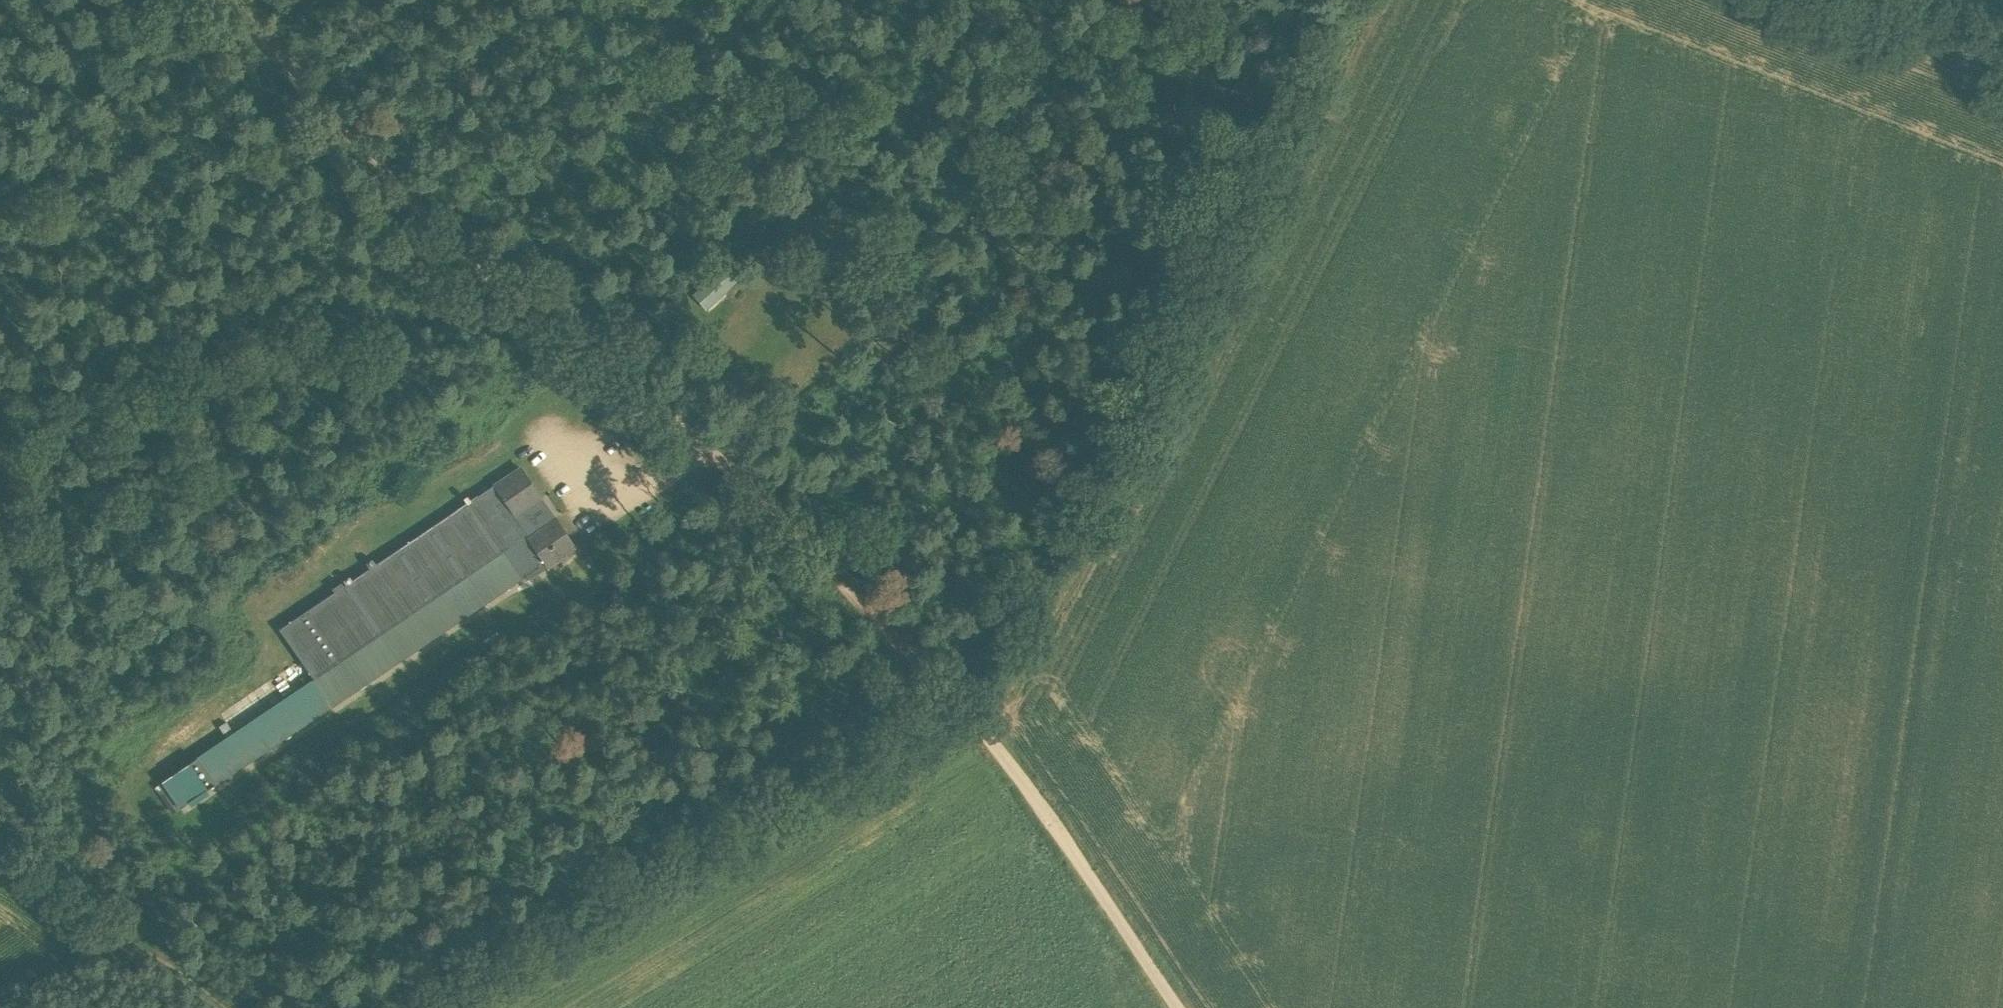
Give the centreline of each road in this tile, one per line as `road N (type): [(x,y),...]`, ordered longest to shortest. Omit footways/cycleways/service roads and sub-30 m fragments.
road 1 (track): [(1180,1007),(991,742),(908,642),(797,528),(524,302),(241,0)]
road 2 (track): [(1887,1007),(2002,221)]
road 3 (track): [(0,857),(222,1007)]
road 4 (tertiary): [(2002,57),(1855,0)]

